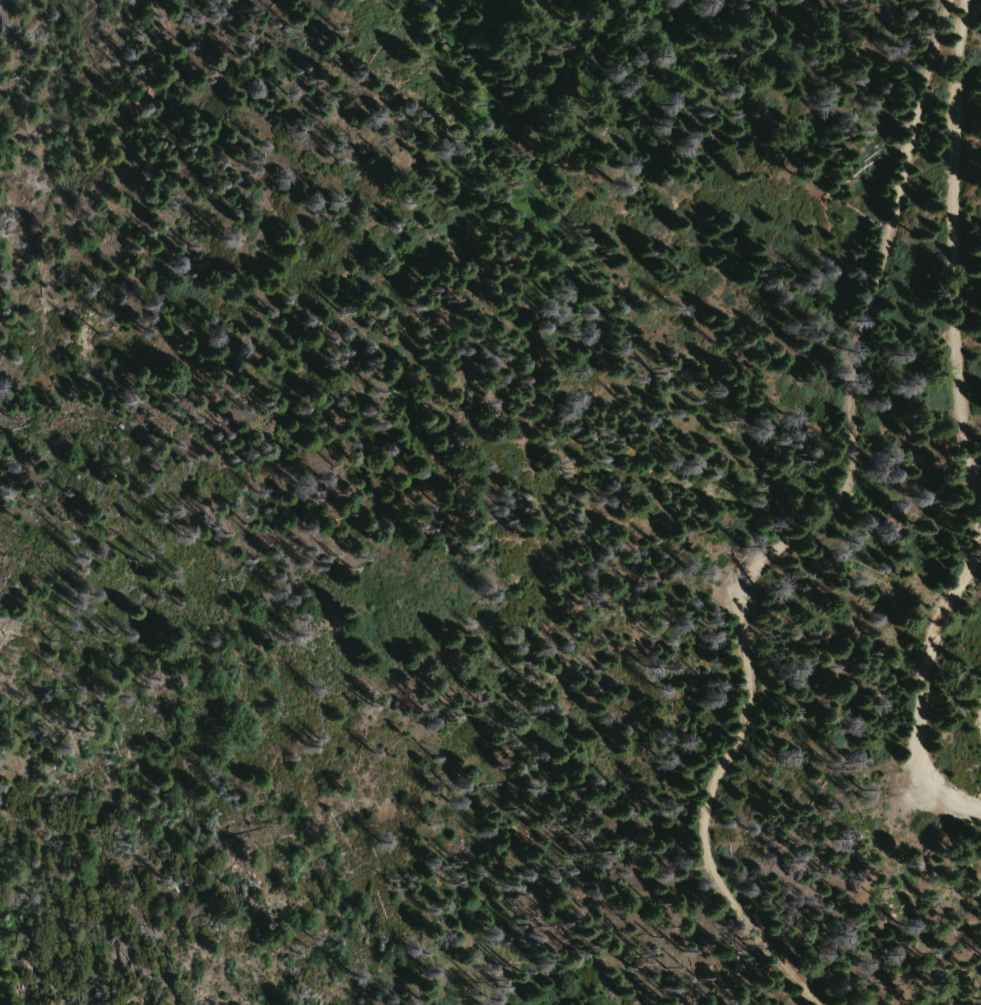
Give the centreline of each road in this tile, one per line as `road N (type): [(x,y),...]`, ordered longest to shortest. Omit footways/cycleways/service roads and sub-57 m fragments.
road 1 (track): [(980,514),(960,423),(955,0)]
road 2 (track): [(980,806),(923,771),(923,663),(980,520)]

